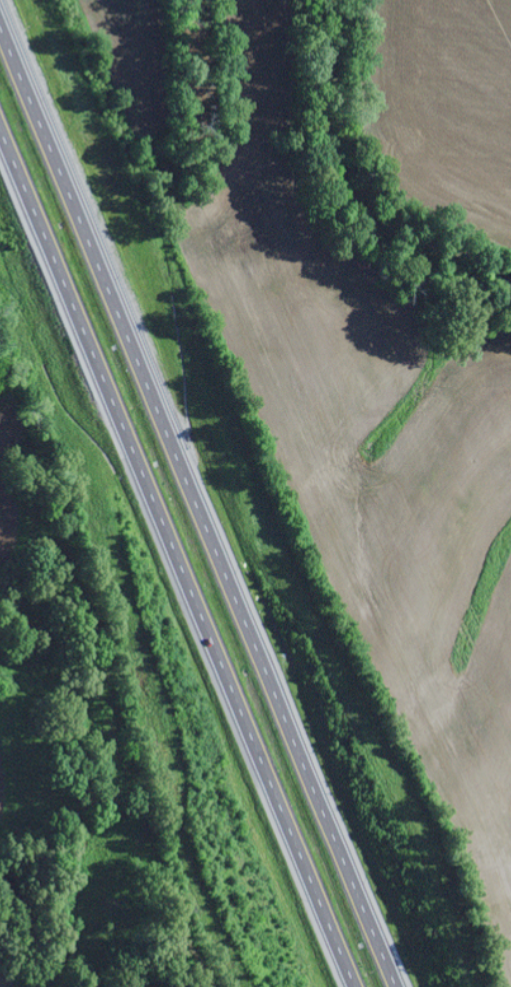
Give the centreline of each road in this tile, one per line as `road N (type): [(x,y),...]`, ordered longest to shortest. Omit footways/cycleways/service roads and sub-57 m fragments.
road 1 (motorway): [(397,986),(0,33)]
road 2 (motorway): [(0,134),(352,986)]

